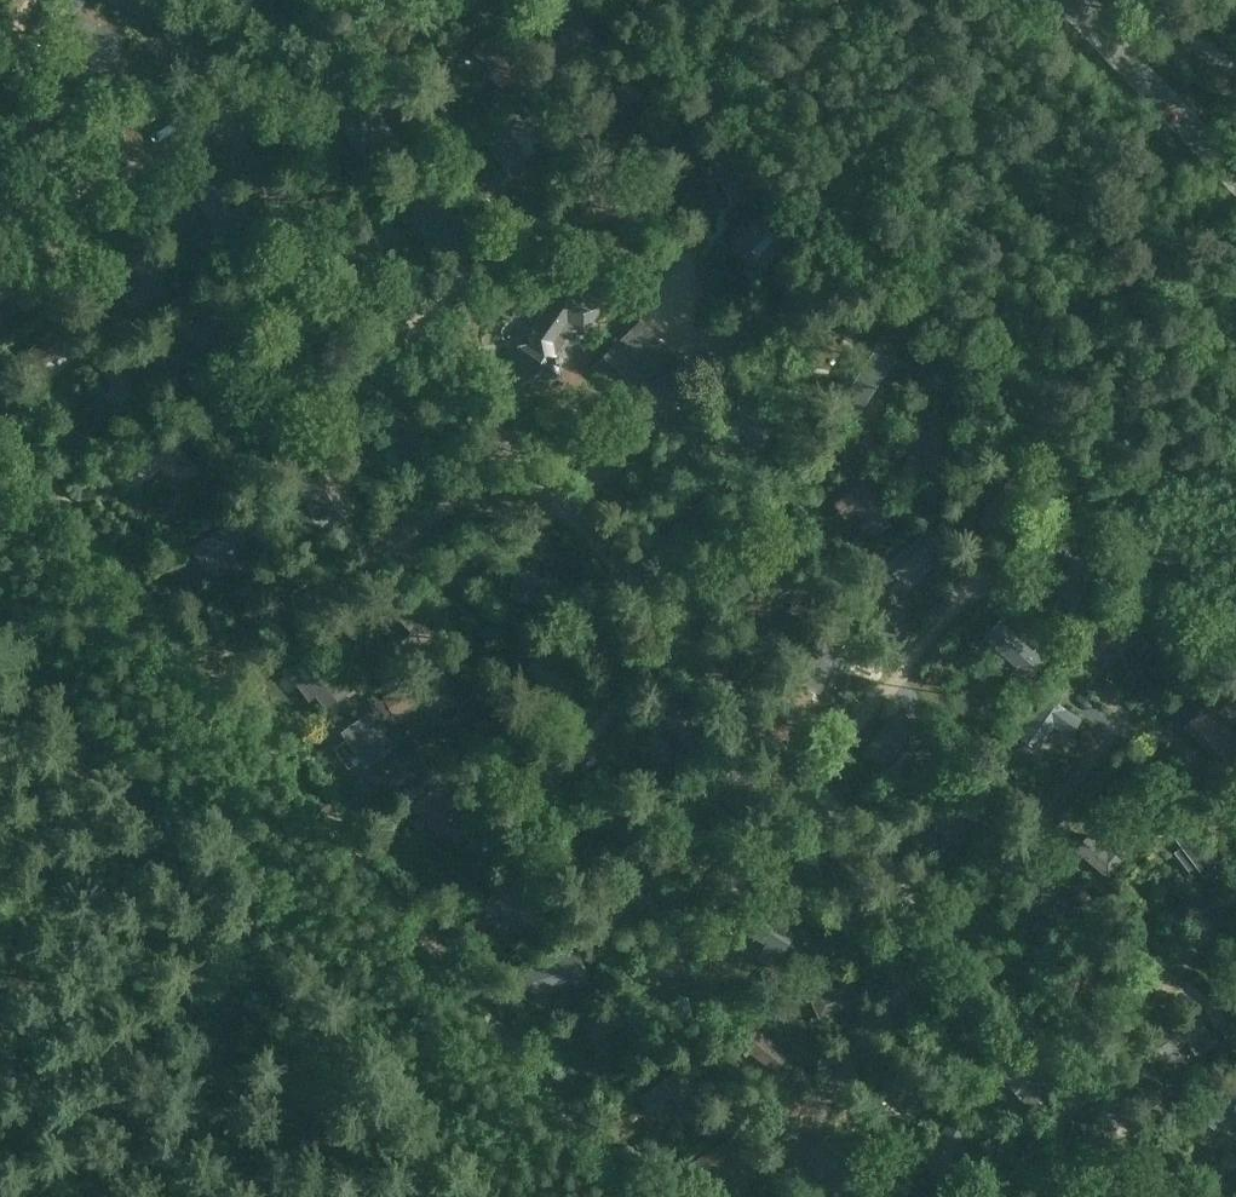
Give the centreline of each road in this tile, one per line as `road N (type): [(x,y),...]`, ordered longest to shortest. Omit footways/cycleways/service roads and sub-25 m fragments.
road 1 (track): [(0,404),(639,1196)]
road 2 (track): [(1235,628),(634,0)]
road 3 (tertiary): [(1235,166),(1081,0)]
road 4 (track): [(121,1196),(0,1035)]

